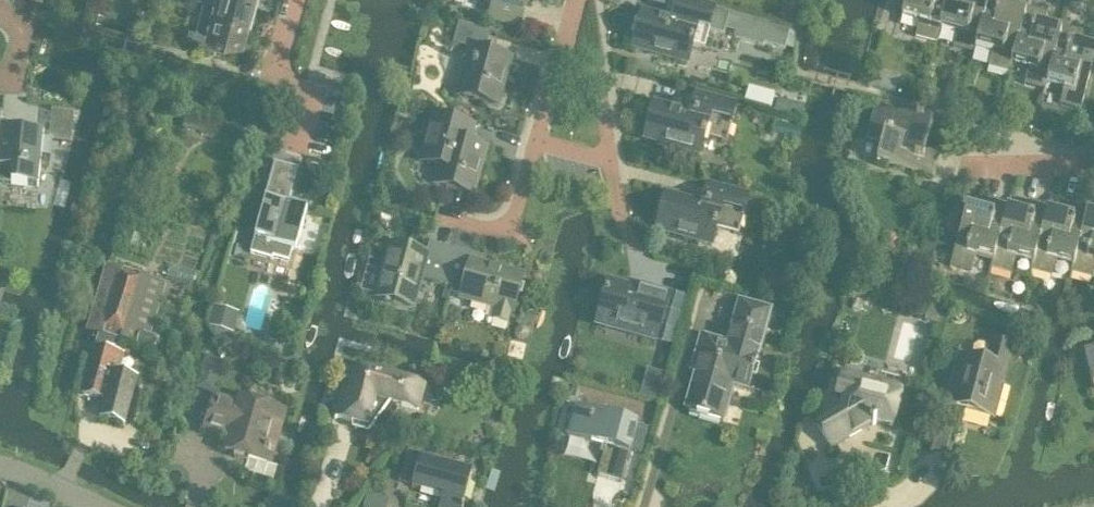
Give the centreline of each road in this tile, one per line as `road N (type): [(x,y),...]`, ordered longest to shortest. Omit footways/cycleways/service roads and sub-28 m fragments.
road 1 (residential): [(445,218),(511,234),(558,62)]
road 2 (residential): [(643,265),(623,218),(600,84),(587,69),(558,62)]
road 3 (residential): [(301,136),(306,114),(281,68),(296,0)]
road 4 (residential): [(960,167),(1093,158)]

